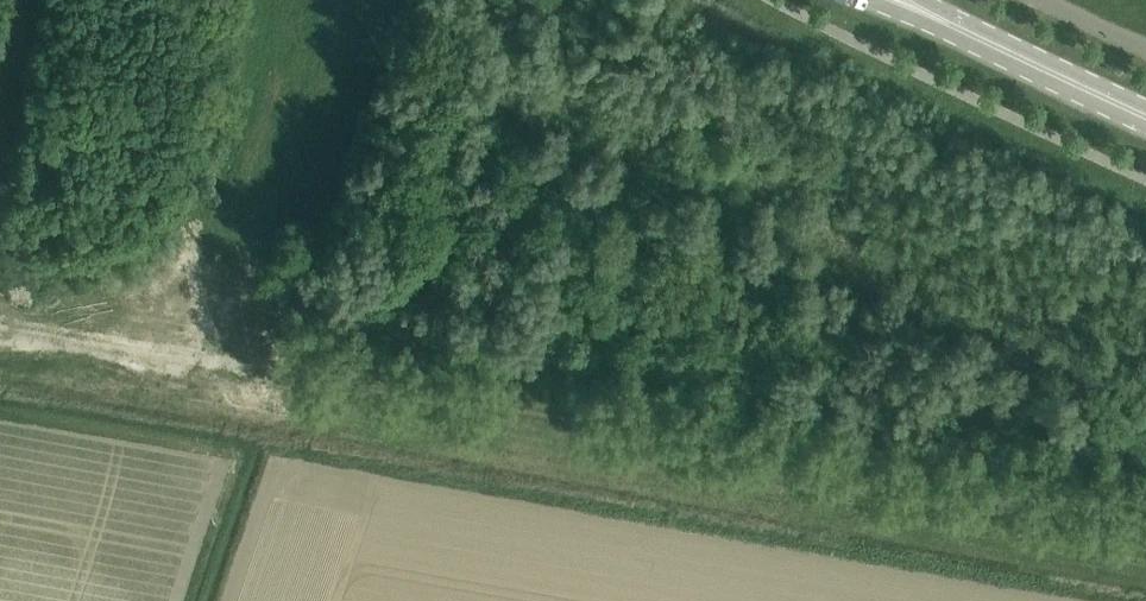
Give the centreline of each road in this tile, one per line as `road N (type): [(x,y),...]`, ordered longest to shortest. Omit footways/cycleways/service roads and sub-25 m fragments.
road 1 (secondary): [(1145,115),(917,7)]

